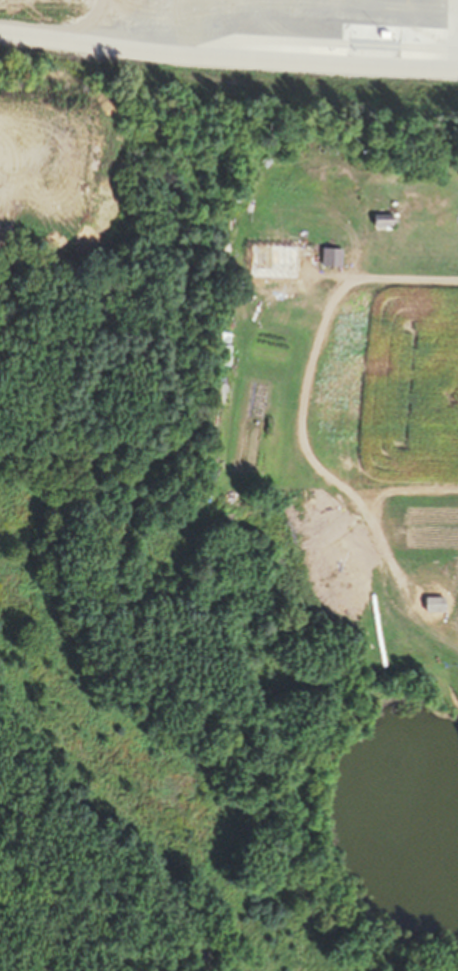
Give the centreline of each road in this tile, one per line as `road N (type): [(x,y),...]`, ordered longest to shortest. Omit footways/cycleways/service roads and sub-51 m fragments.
road 1 (residential): [(457,193),(371,191),(336,172),(302,167)]

